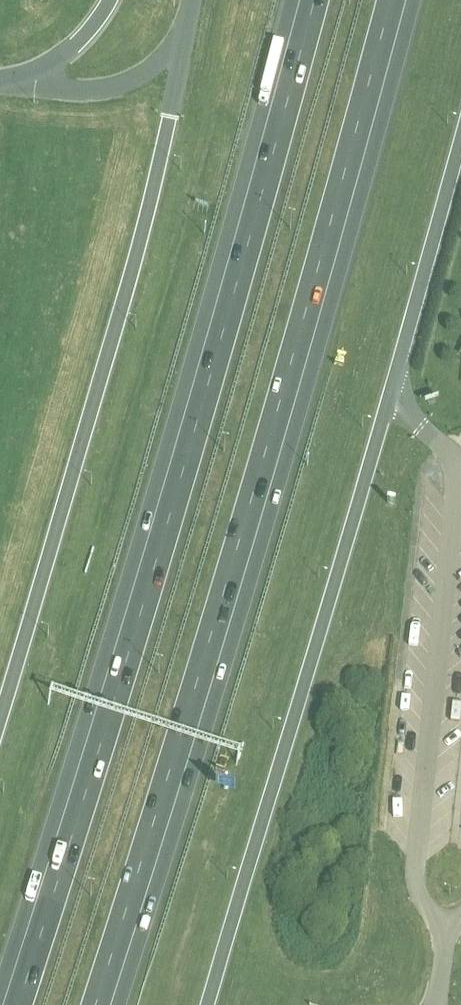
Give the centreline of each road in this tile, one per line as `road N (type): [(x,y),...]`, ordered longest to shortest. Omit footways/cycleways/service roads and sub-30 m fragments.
road 1 (motorway): [(307,0),(120,657),(9,1004)]
road 2 (motorway): [(103,1004),(200,704),(396,0)]

